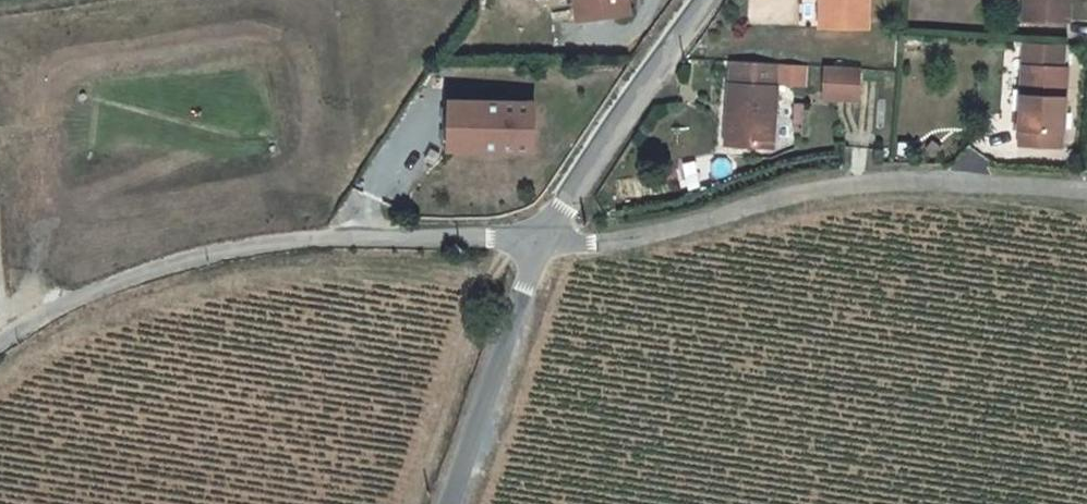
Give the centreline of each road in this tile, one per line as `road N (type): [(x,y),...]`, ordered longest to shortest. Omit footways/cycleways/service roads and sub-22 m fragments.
road 1 (unclassified): [(539,239),(276,243),(183,261),(78,299),(0,348)]
road 2 (residential): [(1086,188),(907,178),(593,246),(539,239)]
road 3 (residential): [(696,0),(539,239)]
road 4 (unclassified): [(539,239),(448,503)]

